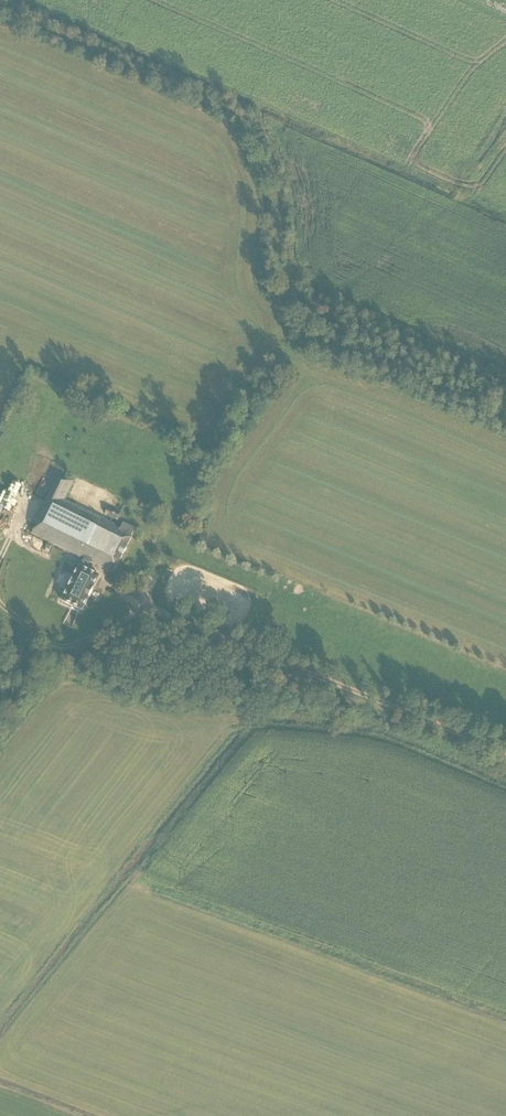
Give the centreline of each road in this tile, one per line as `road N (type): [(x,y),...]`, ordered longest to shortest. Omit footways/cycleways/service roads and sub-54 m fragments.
road 1 (track): [(505,751),(142,602),(97,639),(49,643),(39,630),(41,563),(13,535)]

